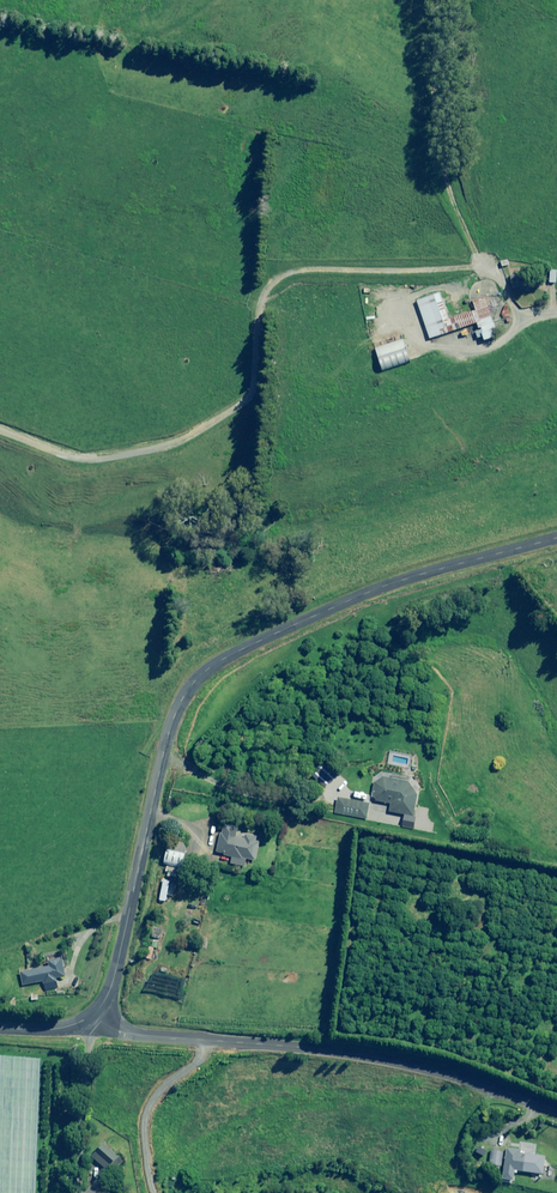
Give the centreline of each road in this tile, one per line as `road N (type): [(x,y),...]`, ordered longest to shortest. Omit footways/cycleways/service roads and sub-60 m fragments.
road 1 (residential): [(94,1016),(113,986),(164,750),(193,685),(246,647),(377,597),(556,545)]
road 2 (track): [(465,265),(272,273),(252,414),(93,459),(0,428)]
road 3 (unclassified): [(94,1016),(134,1036),(416,1066),(556,1113)]
road 4 (track): [(431,0),(465,265)]

